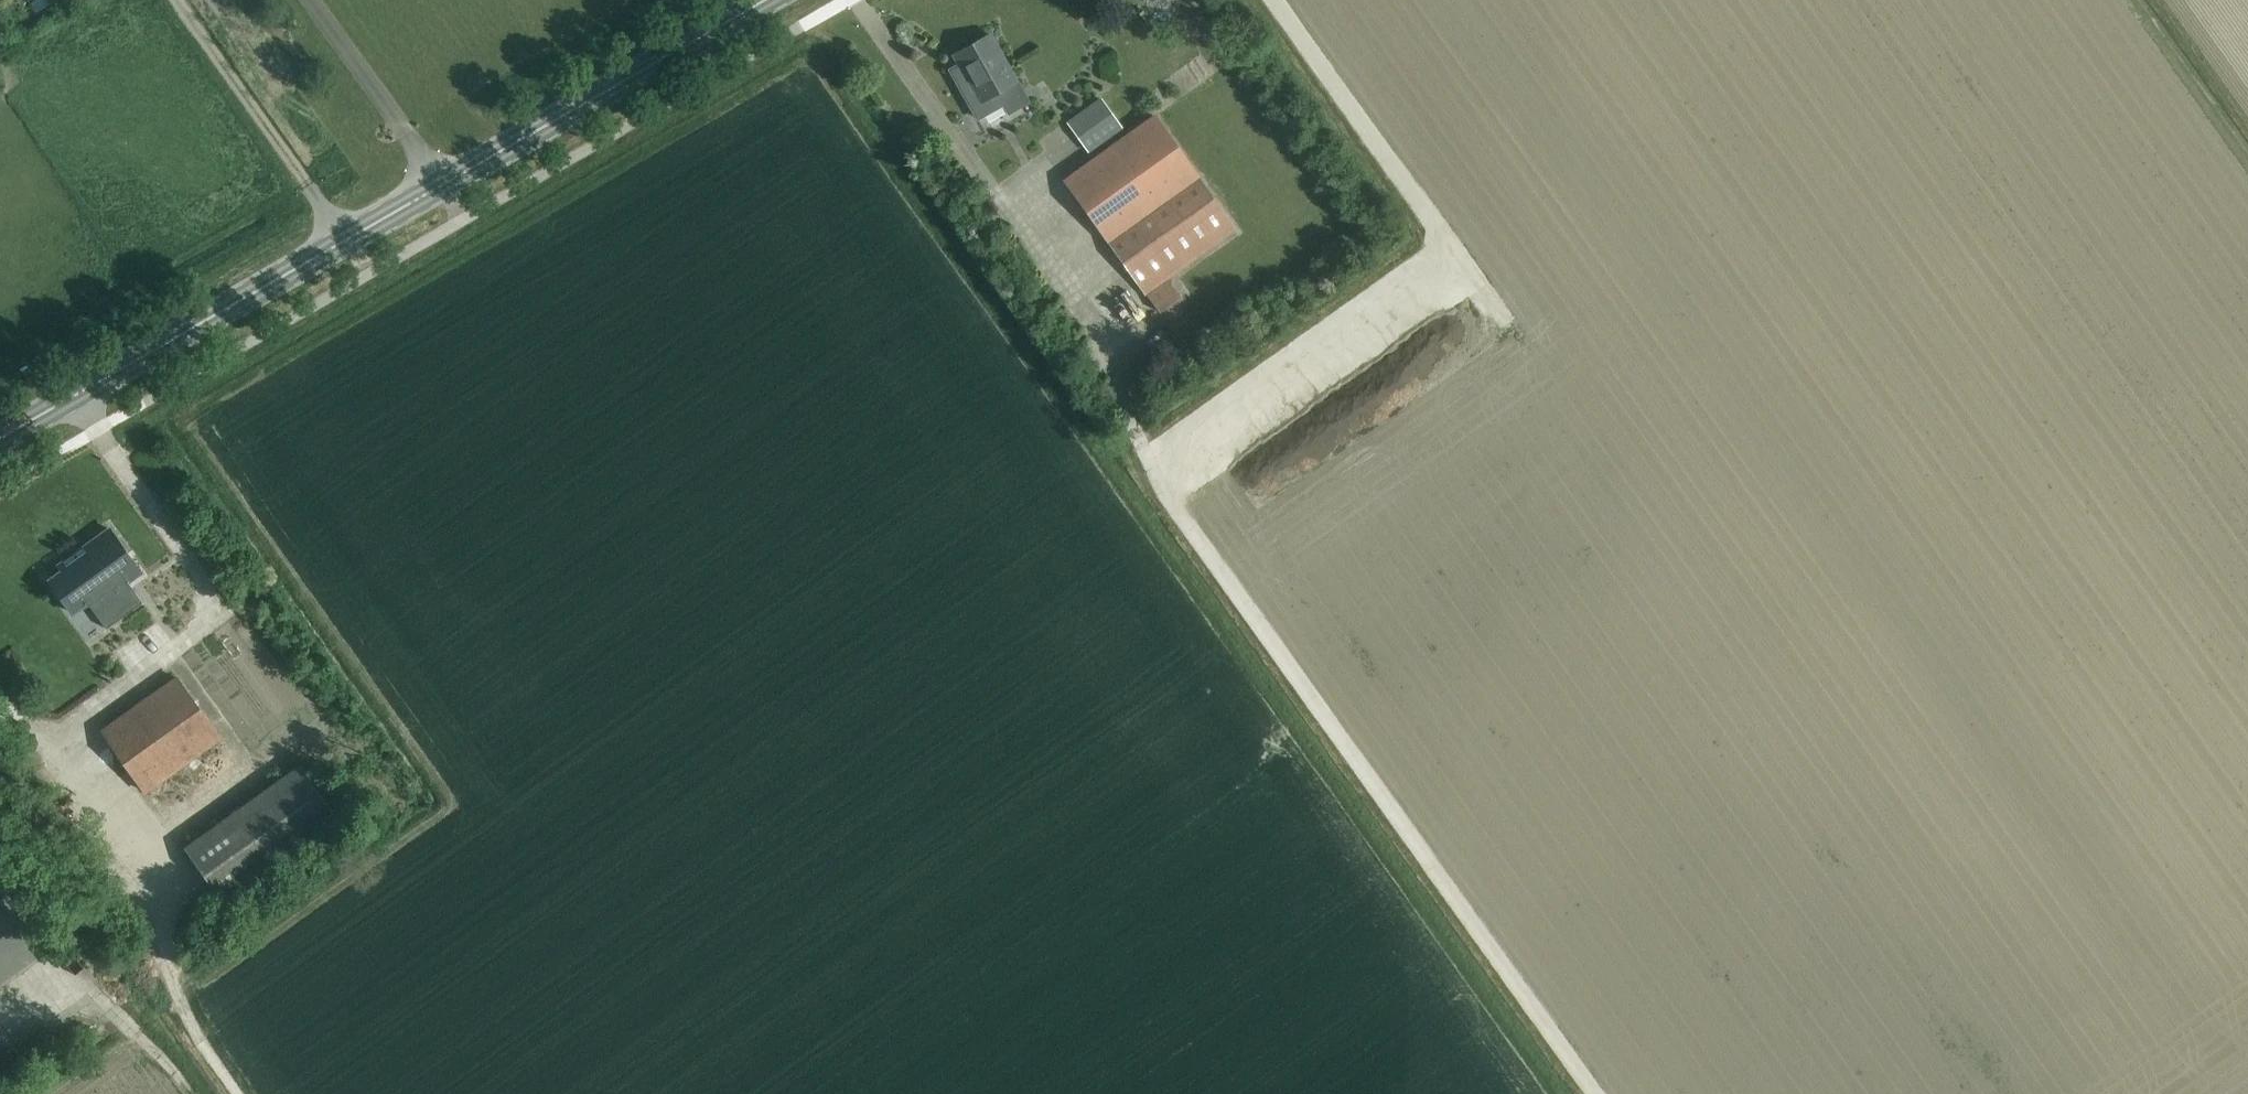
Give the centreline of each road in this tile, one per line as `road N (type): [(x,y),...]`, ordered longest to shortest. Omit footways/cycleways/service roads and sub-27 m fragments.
road 1 (secondary): [(0,442),(773,0)]

